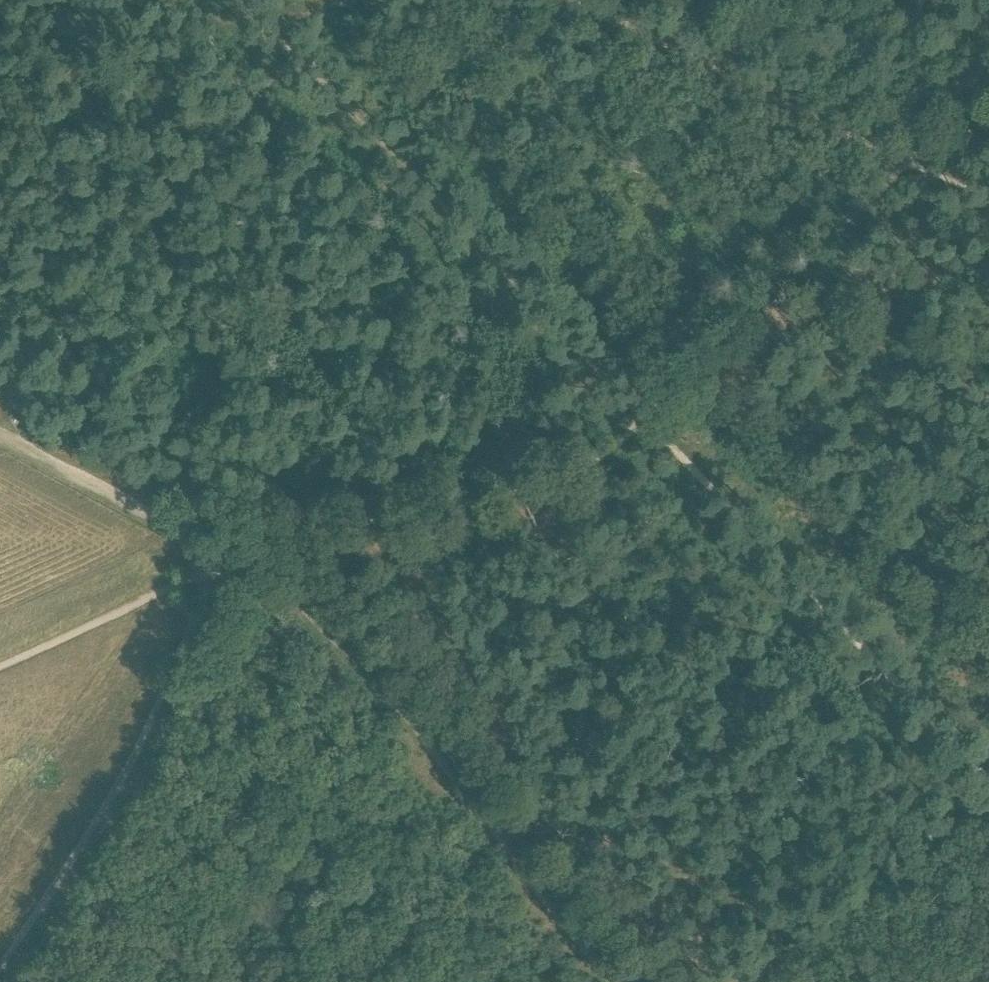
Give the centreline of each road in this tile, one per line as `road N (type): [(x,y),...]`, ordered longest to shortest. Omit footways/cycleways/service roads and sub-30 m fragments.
road 1 (track): [(245,552),(566,476),(908,163)]
road 2 (track): [(665,981),(312,535)]
road 3 (track): [(254,0),(652,404)]
road 4 (track): [(988,766),(652,404)]
road 5 (track): [(0,962),(110,805),(185,626),(245,552)]
road 6 (track): [(573,0),(908,163)]
road 7 (track): [(245,552),(181,532),(0,435)]

